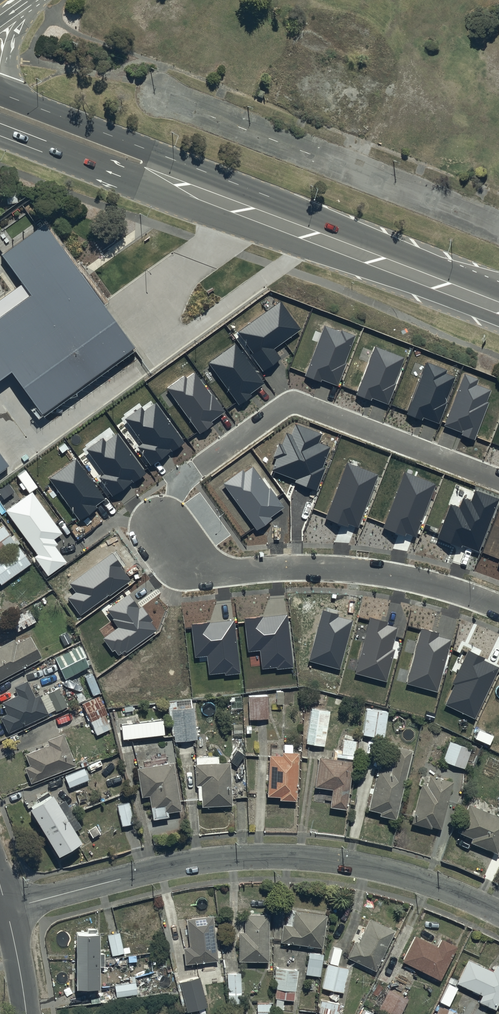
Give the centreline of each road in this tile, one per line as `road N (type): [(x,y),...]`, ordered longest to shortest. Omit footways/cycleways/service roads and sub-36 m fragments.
road 1 (residential): [(7,908),(189,860),(283,855),(374,867),(498,912)]
road 2 (residential): [(498,480),(292,400),(190,475),(155,521)]
road 3 (residential): [(498,608),(408,576),(351,568),(201,567),(155,521)]
road 4 (track): [(498,230),(159,94)]
road 5 (trunk): [(498,308),(207,191)]
road 6 (trunk): [(13,98),(153,155),(207,191)]
road 7 (trunk): [(207,191),(142,180),(0,133)]

